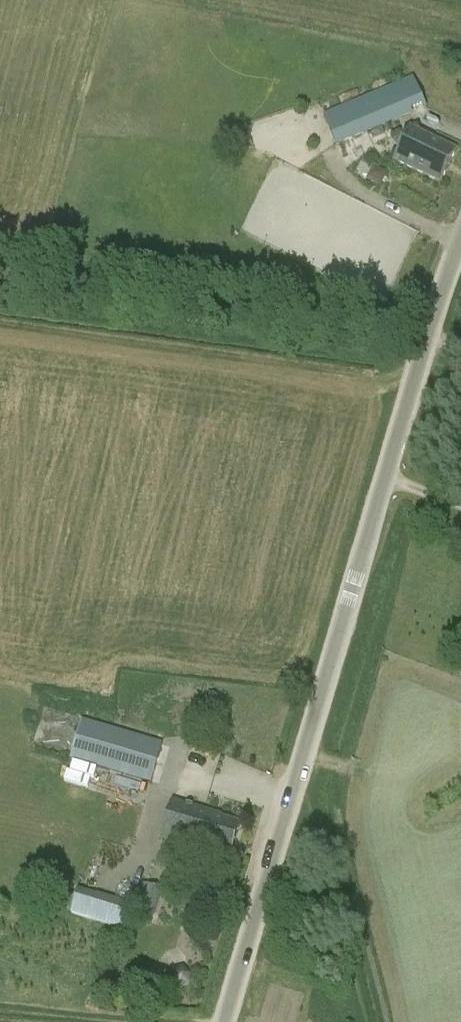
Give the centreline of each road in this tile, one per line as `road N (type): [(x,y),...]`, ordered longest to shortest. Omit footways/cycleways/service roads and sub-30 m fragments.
road 1 (unclassified): [(460,238),(224,1021)]
road 2 (track): [(151,1021),(0,1011)]

